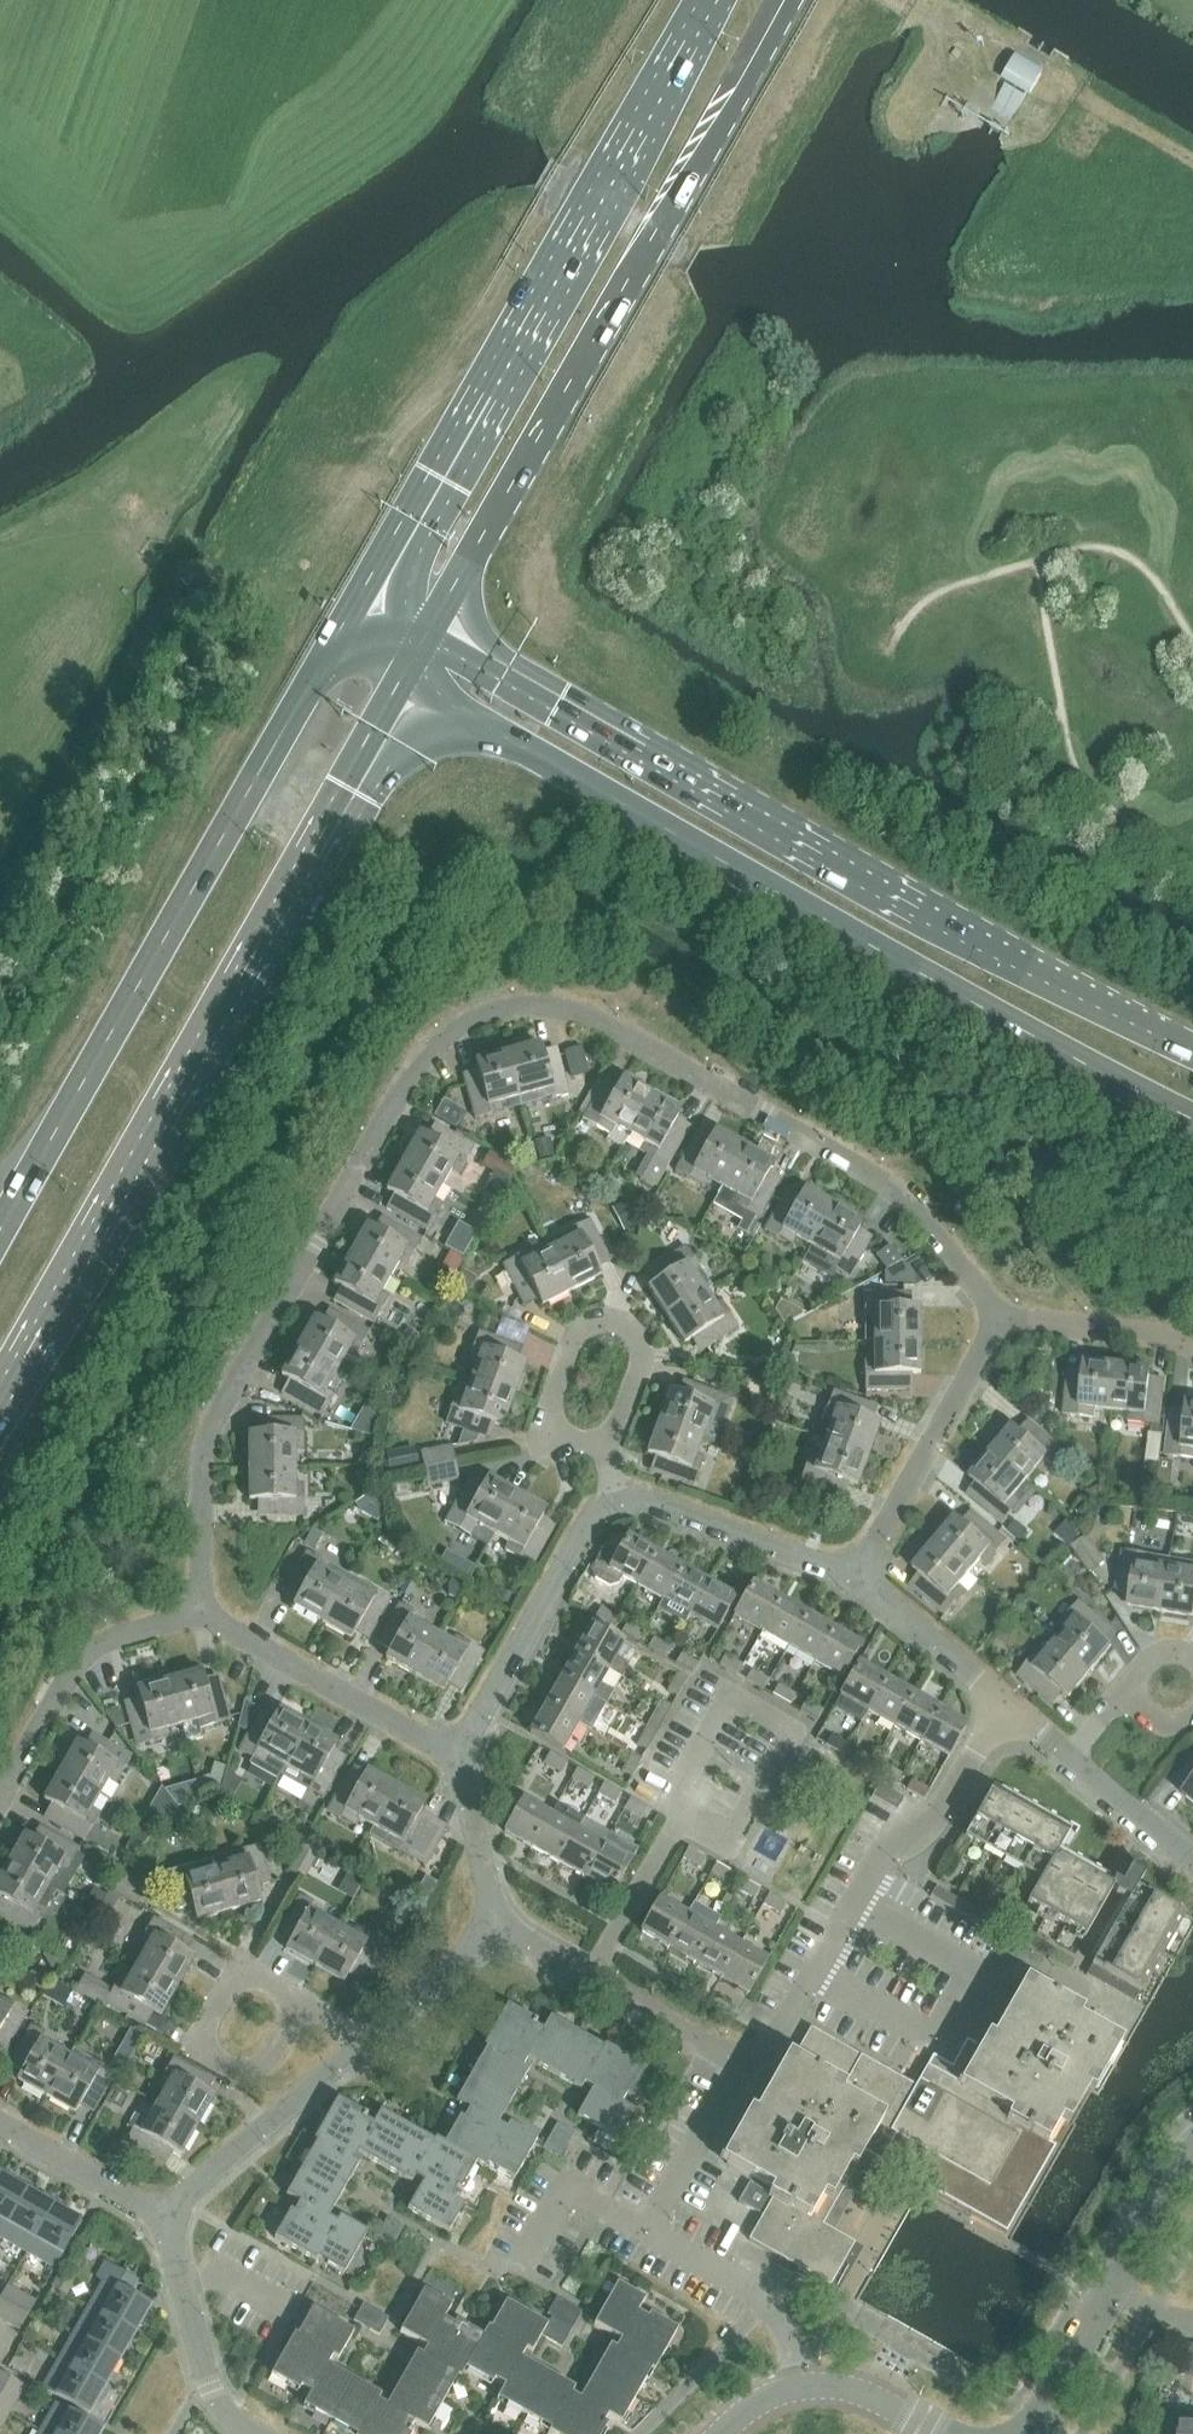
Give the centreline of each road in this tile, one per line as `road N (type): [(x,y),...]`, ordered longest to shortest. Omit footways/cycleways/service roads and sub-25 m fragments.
road 1 (residential): [(202,1614),(203,1475),(215,1429),(415,1078),(452,1033),(541,1003),(604,1021),(911,1194),(1007,1316)]
road 2 (trunk): [(401,678),(1192,1119)]
road 3 (trunk): [(1192,1051),(903,909),(425,636)]
road 4 (trunk): [(0,1382),(401,678)]
road 5 (primary): [(425,636),(791,0)]
road 6 (primary): [(699,0),(347,617)]
road 7 (trunk): [(347,617),(0,1230)]
road 8 (residential): [(744,2063),(765,2055),(879,1854),(948,1805),(1003,1703)]
road 9 (residential): [(1030,2433),(1192,2150)]
road 10 (residential): [(453,1752),(588,1520),(622,1502)]
road 11 (residential): [(0,1817),(93,1651),(202,1614)]
road 12 (residential): [(860,1583),(1007,1316)]
road 13 (residential): [(601,1442),(622,1420),(639,1353),(629,1331),(601,1322),(579,1337),(556,1392),(561,1425),(583,1442)]
road 14 (residential): [(453,1752),(202,1614)]
road 15 (residential): [(744,2063),(498,1927)]
road 16 (residential): [(162,2230),(367,2044)]
road 17 (residential): [(622,1502),(666,1505),(860,1583)]
road 18 (residential): [(301,2007),(263,2074),(198,2036),(235,1969)]
road 19 (residential): [(251,2433),(207,2381),(162,2230)]
road 20 (residential): [(805,2373),(775,2308),(650,2232)]
road 21 (residential): [(650,2232),(744,2063)]
road 22 (residential): [(162,2230),(0,2126)]
road 23 (residential): [(1007,1316),(1164,1333),(1192,1347)]
road 24 (residential): [(860,1583),(1003,1703)]
road 25 (residential): [(498,1927),(453,1752)]
road 26 (residential): [(650,2232),(570,2187),(525,2259)]
road 27 (residential): [(367,2044),(498,1927)]
road 28 (residential): [(1192,1862),(1076,1763)]
road 29 (track): [(898,0),(933,20),(938,75),(966,91)]

